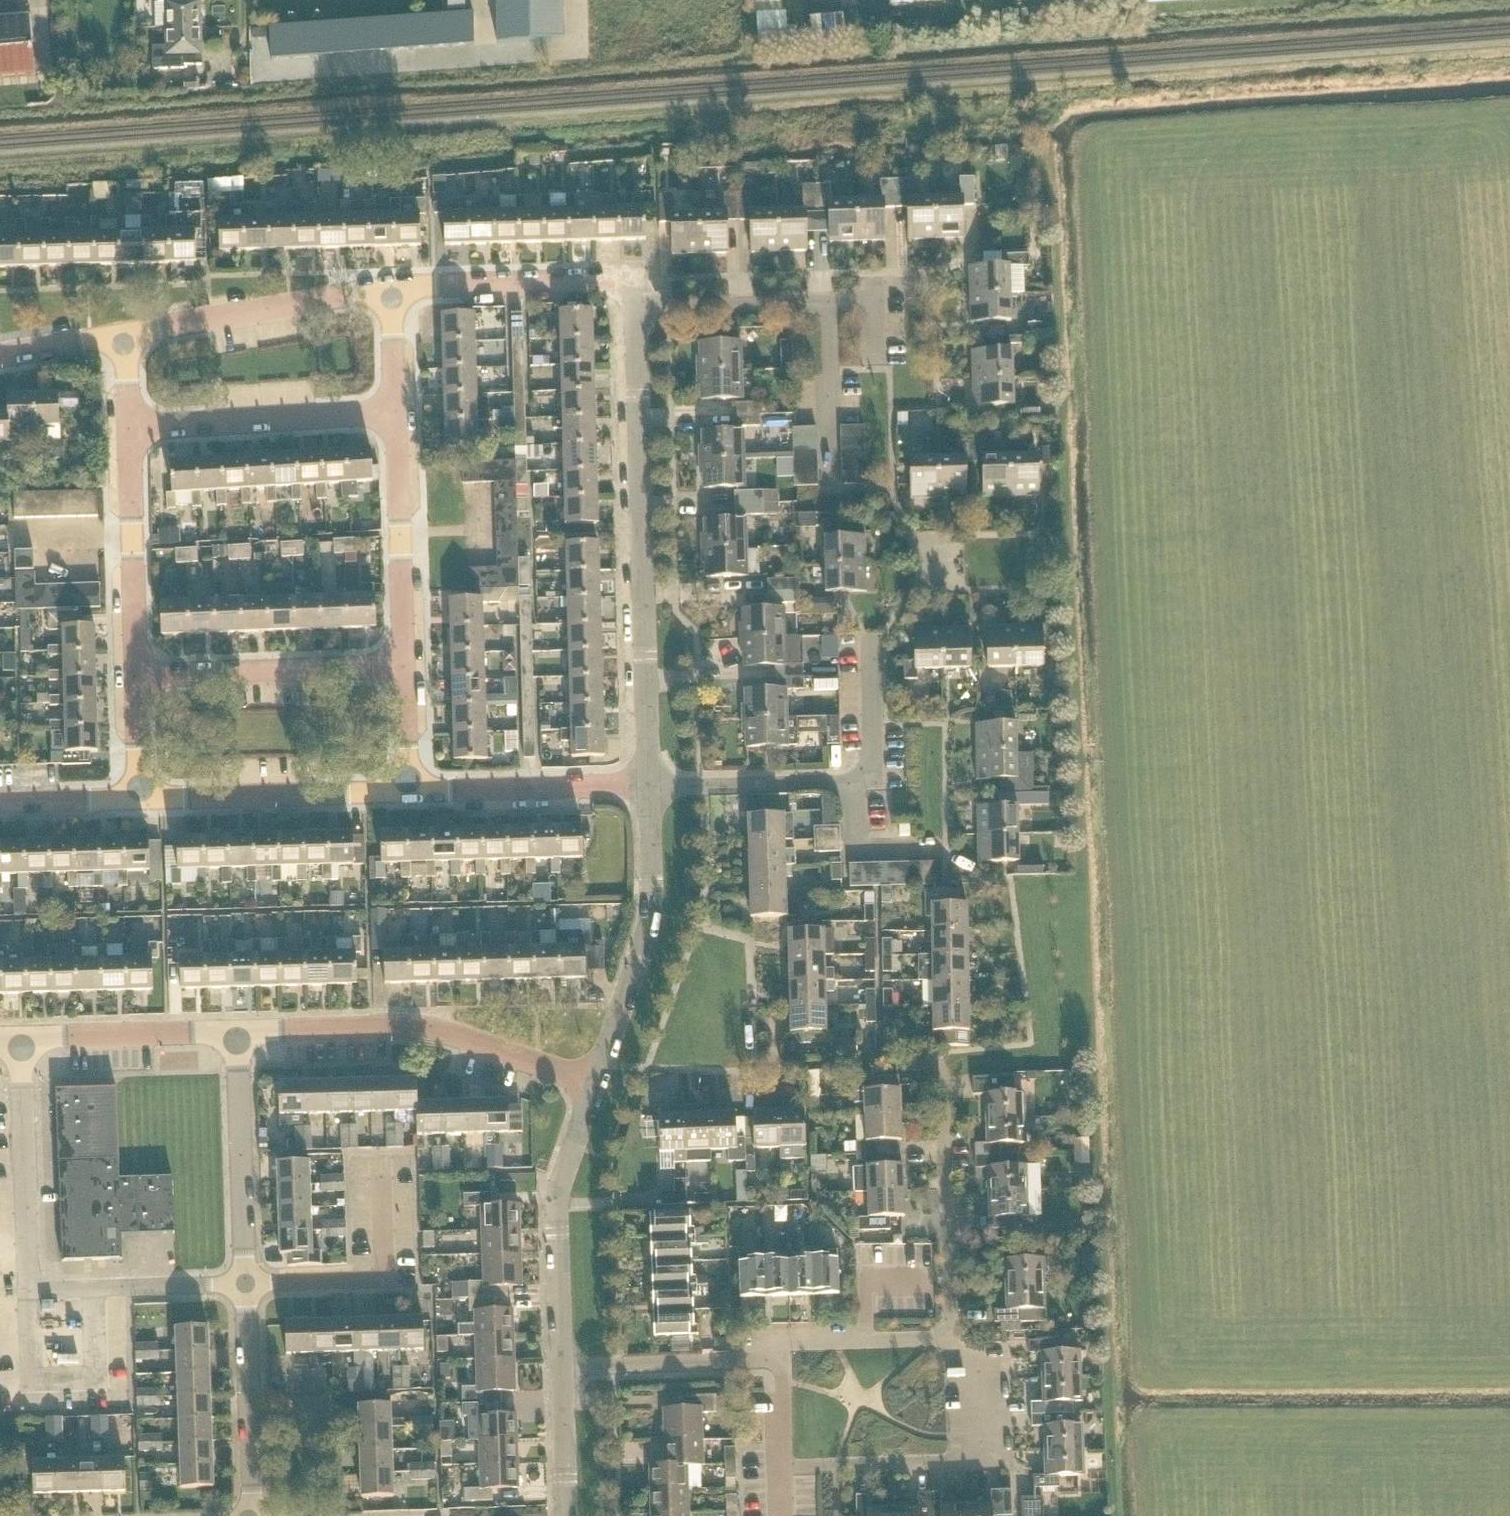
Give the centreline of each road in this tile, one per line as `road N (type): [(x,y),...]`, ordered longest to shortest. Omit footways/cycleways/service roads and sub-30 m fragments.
road 1 (unclassified): [(648,785),(636,307)]
road 2 (residential): [(246,1284),(29,1291),(20,1037)]
road 3 (residential): [(784,1360),(781,1468),(946,1464),(968,1458),(980,1437),(977,1378),(952,1340)]
road 4 (unclassified): [(237,1031),(433,1028),(596,1083)]
road 5 (residential): [(648,785),(873,783),(871,640)]
road 6 (unclassified): [(596,1083),(650,913),(648,785)]
road 7 (unclassified): [(561,1367),(557,1206),(596,1083)]
road 8 (residential): [(390,287),(636,281),(636,307)]
road 9 (residential): [(135,674),(404,667)]
road 10 (residential): [(126,333),(390,287)]
road 11 (residential): [(128,429),(395,411)]
road 12 (residential): [(140,798),(407,792)]
road 13 (residential): [(952,1340),(943,1080)]
road 14 (residential): [(404,667),(395,411)]
road 15 (residential): [(246,1284),(237,1031)]
road 16 (residential): [(135,674),(128,429)]
road 17 (residential): [(407,792),(648,785)]
road 18 (residential): [(872,301),(636,307)]
road 19 (residential): [(252,1515),(246,1284)]
road 20 (residential): [(561,1367),(784,1360)]
road 21 (unclassified): [(20,1037),(237,1031)]
road 22 (residential): [(784,1360),(783,1343),(952,1340)]
road 23 (unclassified): [(567,1515),(561,1367)]
road 24 (residential): [(0,802),(140,798)]
road 25 (residential): [(246,1284),(384,1279)]
road 26 (residential): [(0,356),(126,333)]
road 27 (residential): [(407,792),(404,667)]
road 28 (residential): [(140,798),(135,674)]
road 29 (residential): [(395,411),(390,287)]

